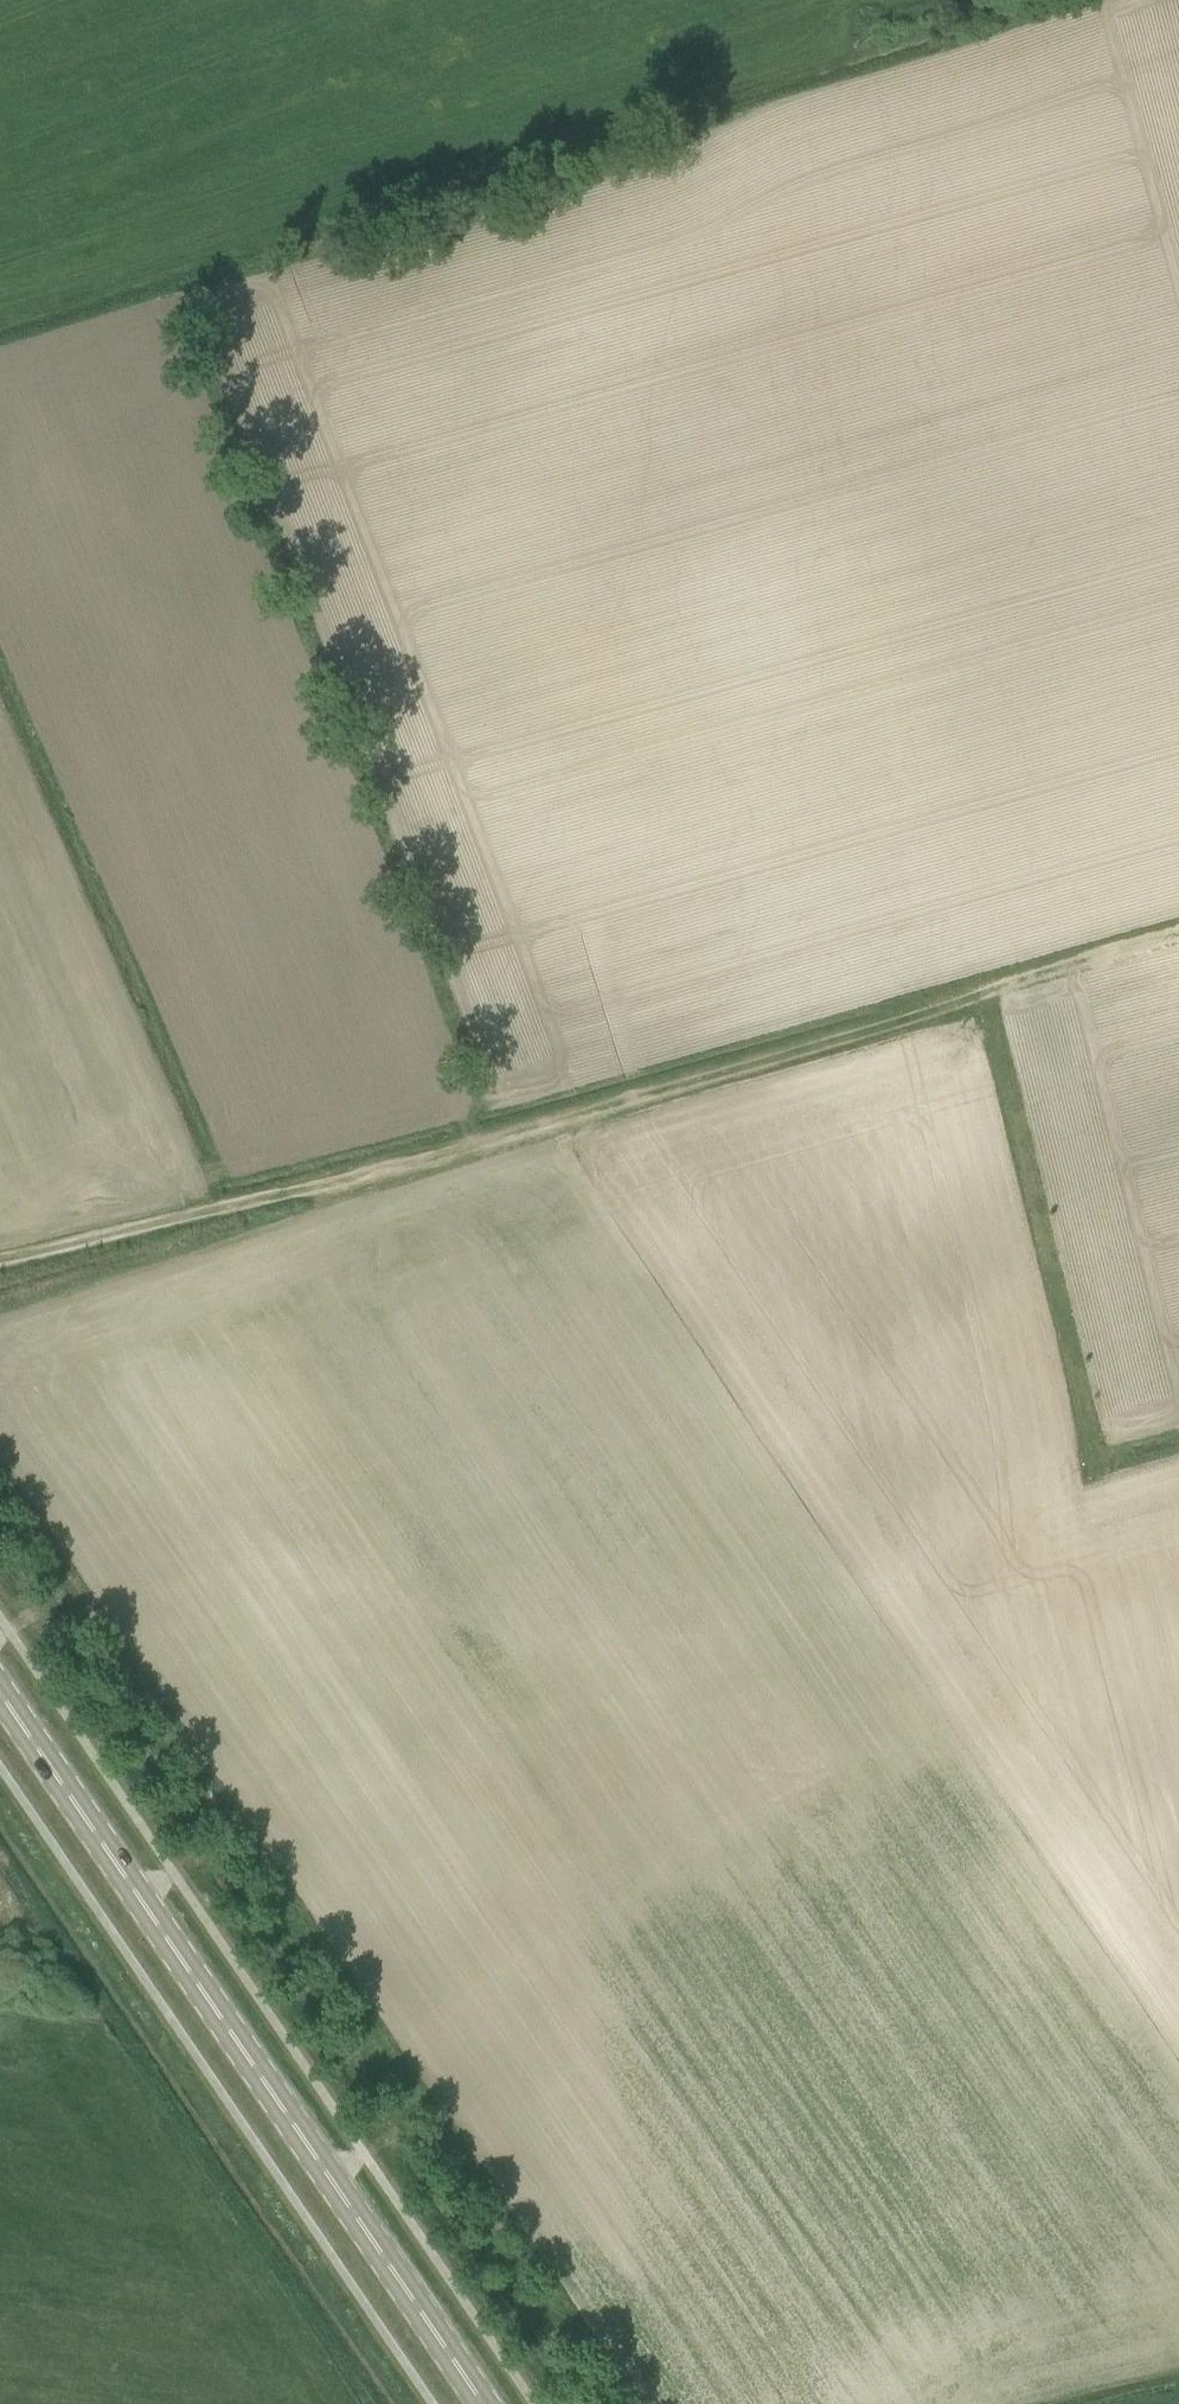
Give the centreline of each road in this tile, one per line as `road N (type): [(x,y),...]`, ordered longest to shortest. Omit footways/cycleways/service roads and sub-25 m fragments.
road 1 (track): [(0,1263),(231,1207),(1178,936)]
road 2 (primary): [(477,2403),(0,1689)]

